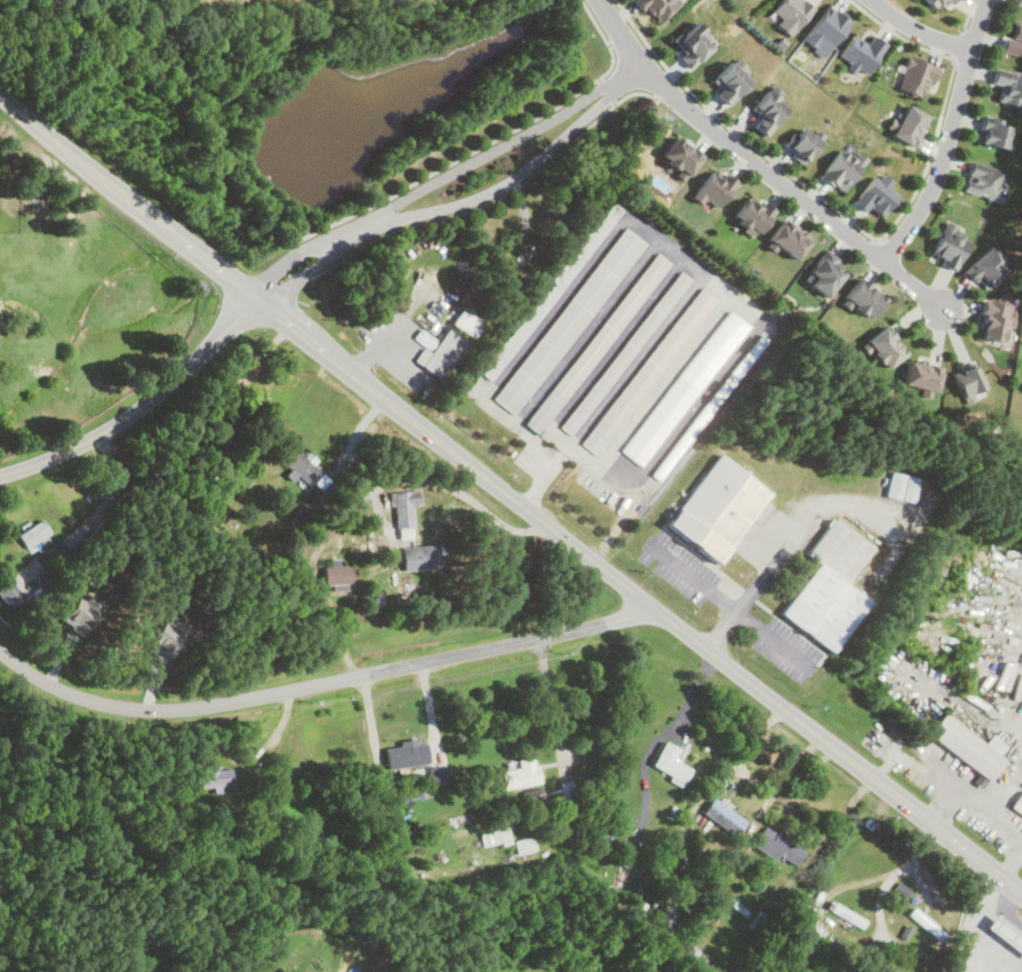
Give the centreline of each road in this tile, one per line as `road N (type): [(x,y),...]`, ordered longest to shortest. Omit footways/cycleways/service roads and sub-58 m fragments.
road 1 (secondary): [(1021,892),(0,94)]
road 2 (residential): [(658,608),(188,707),(103,697),(54,676),(0,638)]
road 3 (residential): [(599,0),(637,62),(677,99),(939,310)]
road 4 (residential): [(249,295),(287,283),(383,223),(485,194),(645,69)]
road 5 (residential): [(637,62),(548,122),(280,263),(249,295)]
road 6 (residential): [(0,474),(83,442),(144,403),(249,295)]
road 7 (residential): [(883,265),(941,165),(983,0)]

